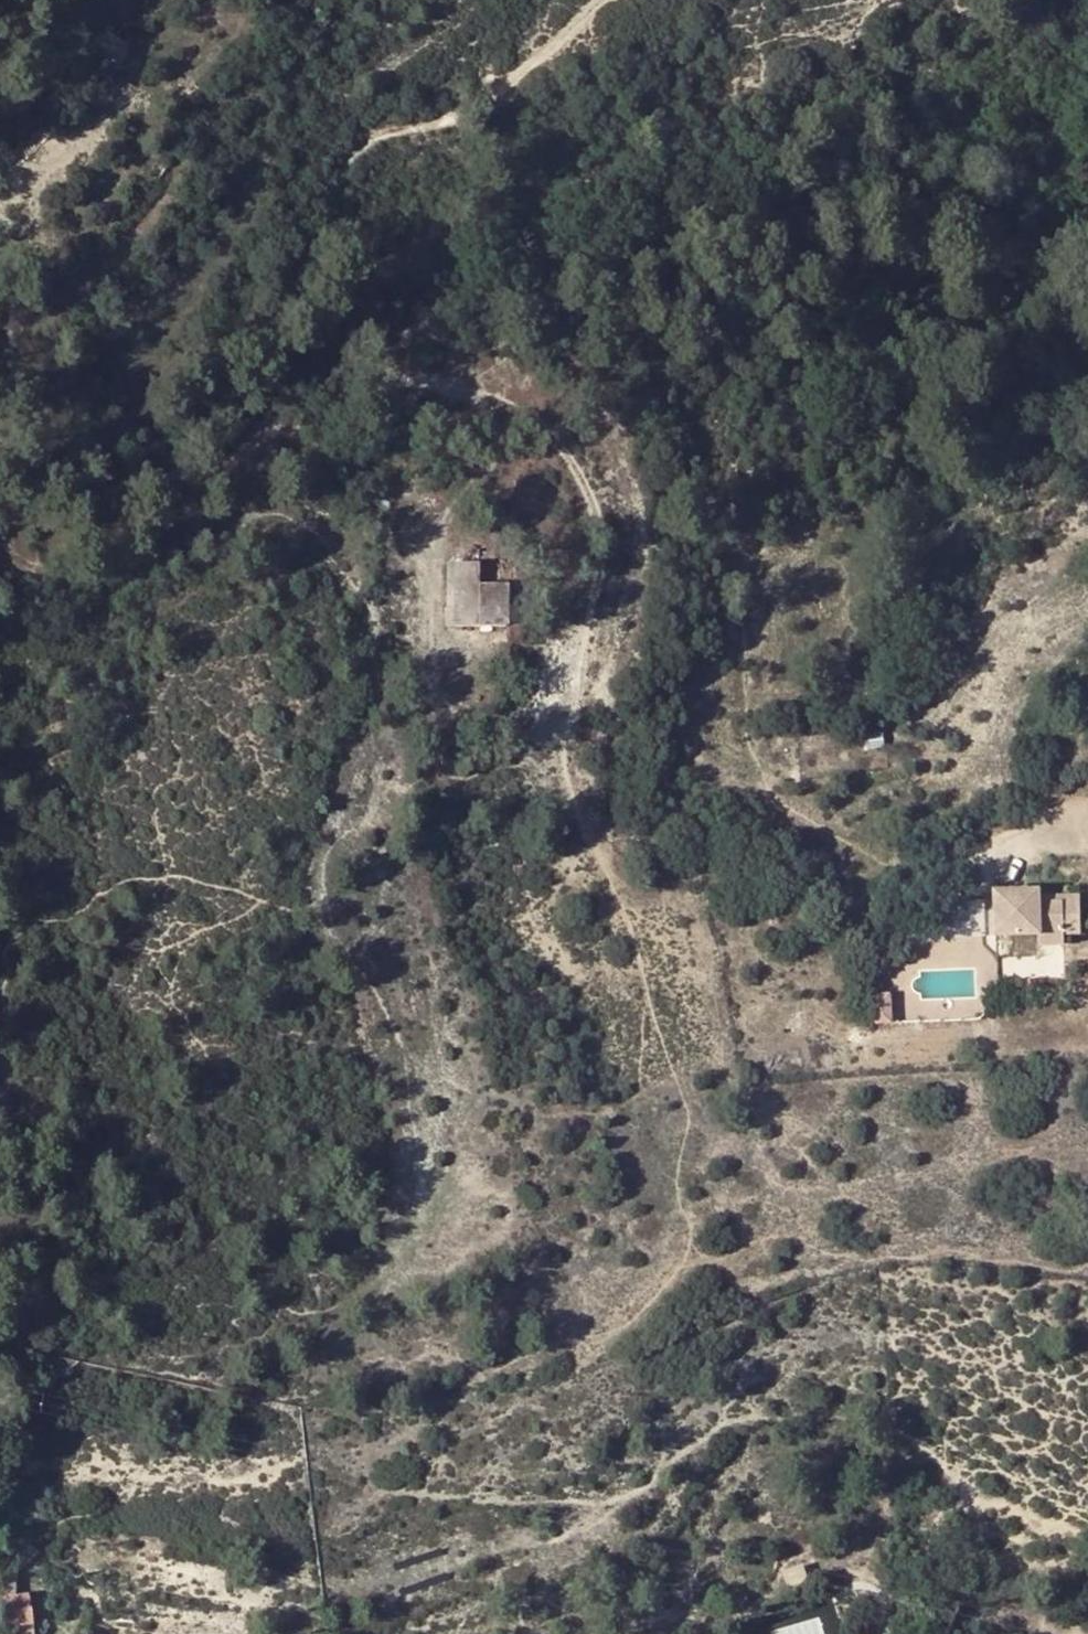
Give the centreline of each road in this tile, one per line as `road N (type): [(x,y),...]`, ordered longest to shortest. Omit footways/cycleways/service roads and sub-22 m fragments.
road 1 (track): [(570,740),(600,550),(588,496),(552,437),(492,399),(398,378),(365,351),(344,296),(331,221),(340,166),(368,134),(454,117),(492,98),(600,0)]

